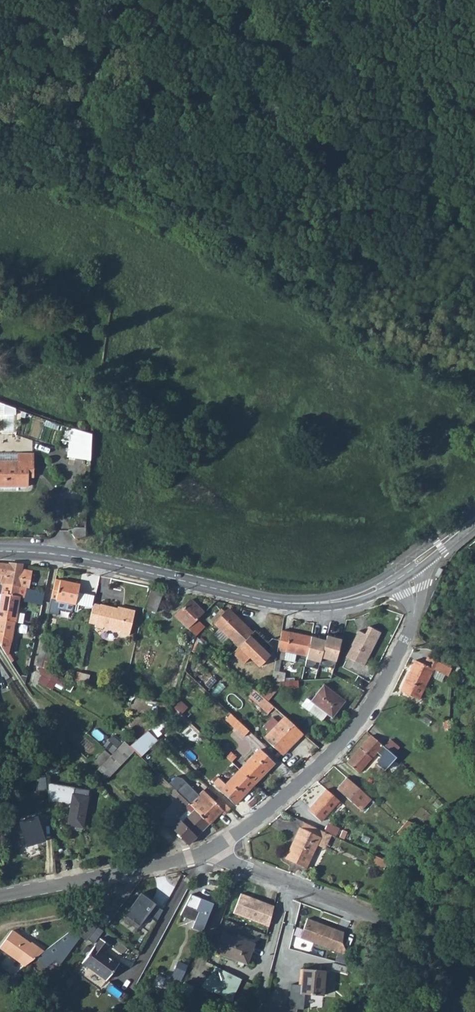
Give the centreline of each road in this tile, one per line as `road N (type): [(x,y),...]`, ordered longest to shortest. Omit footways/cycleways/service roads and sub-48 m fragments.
road 1 (secondary): [(407,569),(360,597),(312,605),(62,555),(0,552)]
road 2 (residential): [(407,569),(408,635),(378,690),(343,740),(280,803),(216,848)]
road 3 (residential): [(216,848),(0,897)]
road 4 (unclassified): [(287,884),(474,962)]

